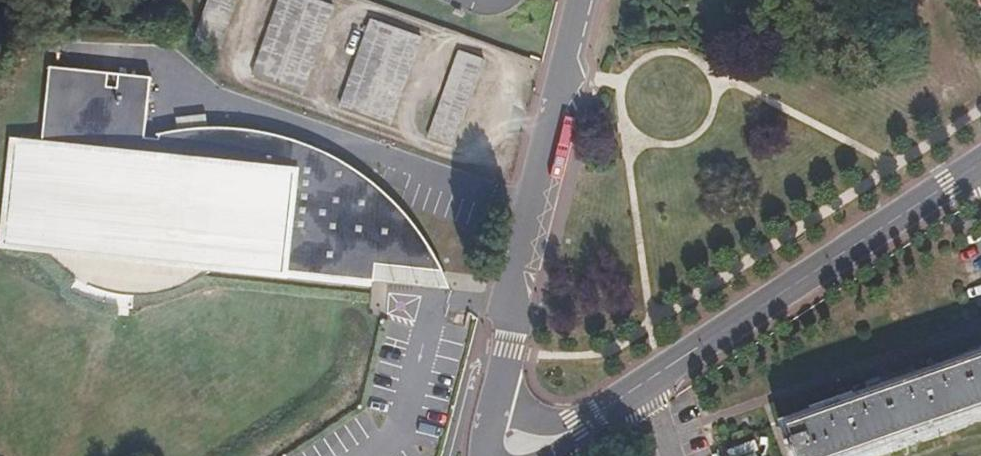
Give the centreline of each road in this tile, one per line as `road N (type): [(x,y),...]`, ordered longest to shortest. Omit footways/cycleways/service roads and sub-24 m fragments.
road 1 (unclassified): [(486,434),(540,441),(576,428),(980,161)]
road 2 (unclassified): [(486,434),(578,0)]

